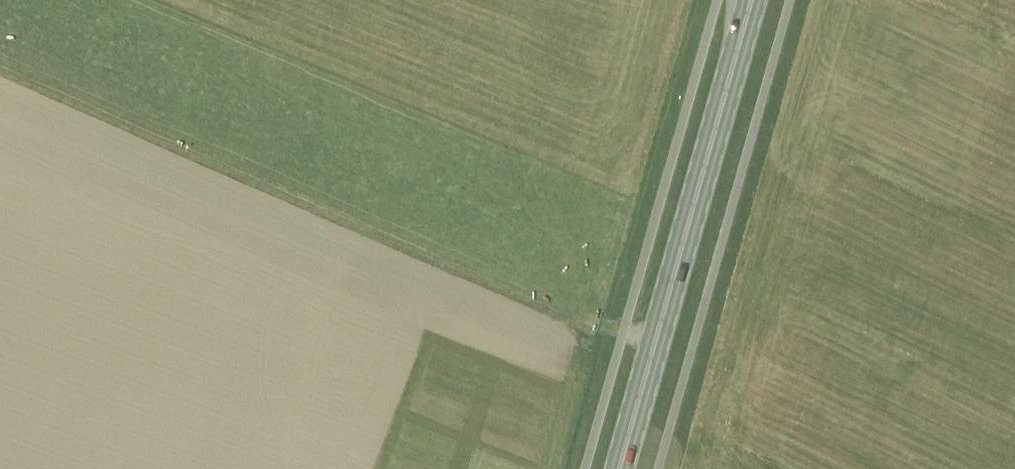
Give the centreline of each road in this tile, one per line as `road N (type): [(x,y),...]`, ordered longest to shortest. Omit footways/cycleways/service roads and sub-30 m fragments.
road 1 (primary): [(620,468),(751,0)]

